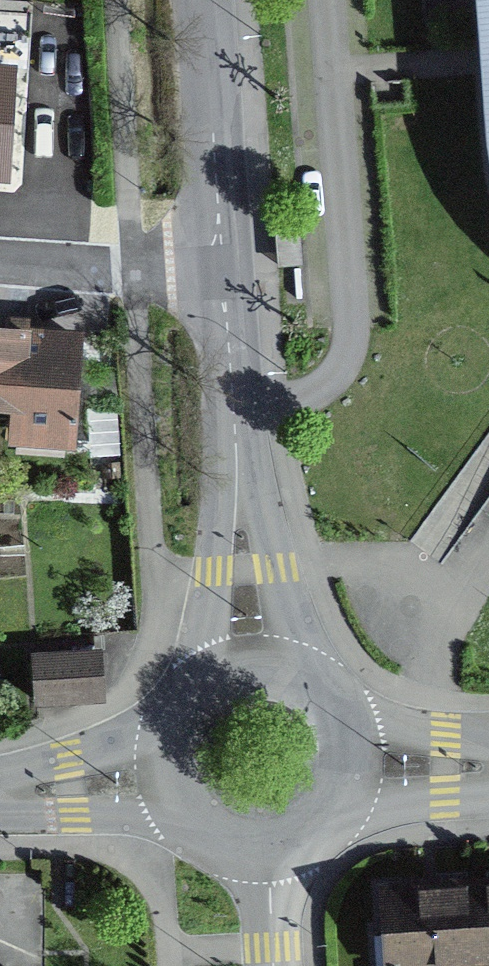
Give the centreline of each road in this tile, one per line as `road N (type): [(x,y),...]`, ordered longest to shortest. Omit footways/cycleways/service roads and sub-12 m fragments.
road 1 (residential): [(222,264),(248,670)]
road 2 (residential): [(203,0),(222,264)]
road 3 (residential): [(222,264),(0,262)]
road 4 (residential): [(179,766),(0,801)]
road 5 (residential): [(353,761),(351,735),(323,690),(275,668),(248,670)]
road 6 (residential): [(488,768),(353,761)]
road 7 (residential): [(264,843),(290,839),(334,810),(353,761)]
road 8 (residential): [(248,670),(224,679),(188,715),(179,766)]
road 9 (residential): [(179,766),(198,811),(217,828),(264,843)]
road 10 (residential): [(264,843),(274,965)]

